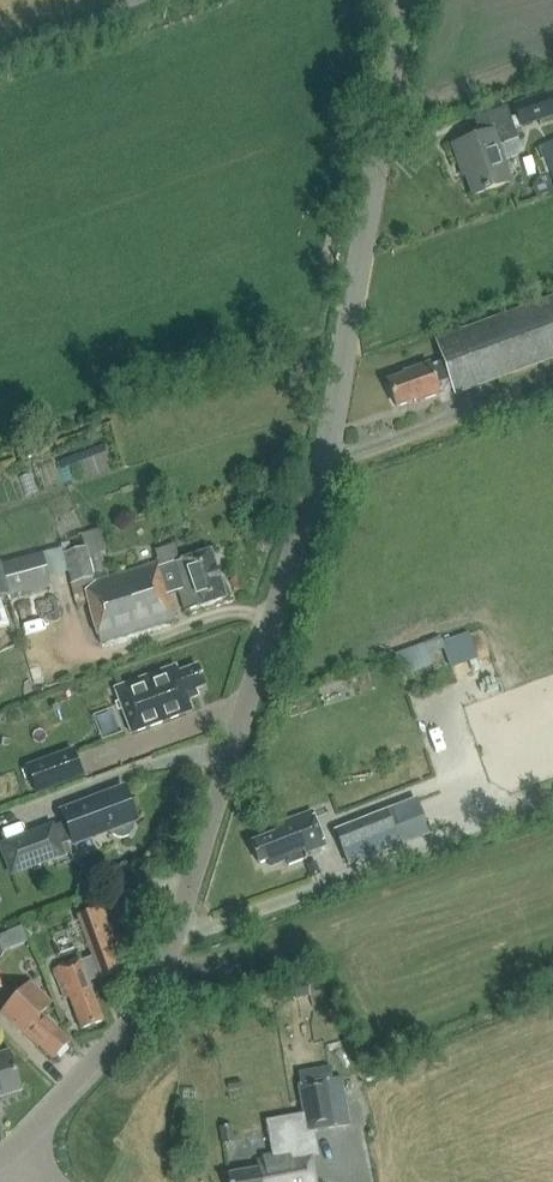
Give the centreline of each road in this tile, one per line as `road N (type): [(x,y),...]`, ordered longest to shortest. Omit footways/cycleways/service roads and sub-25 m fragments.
road 1 (unclassified): [(11,1149),(149,998),(184,911),(340,377),(405,0)]

